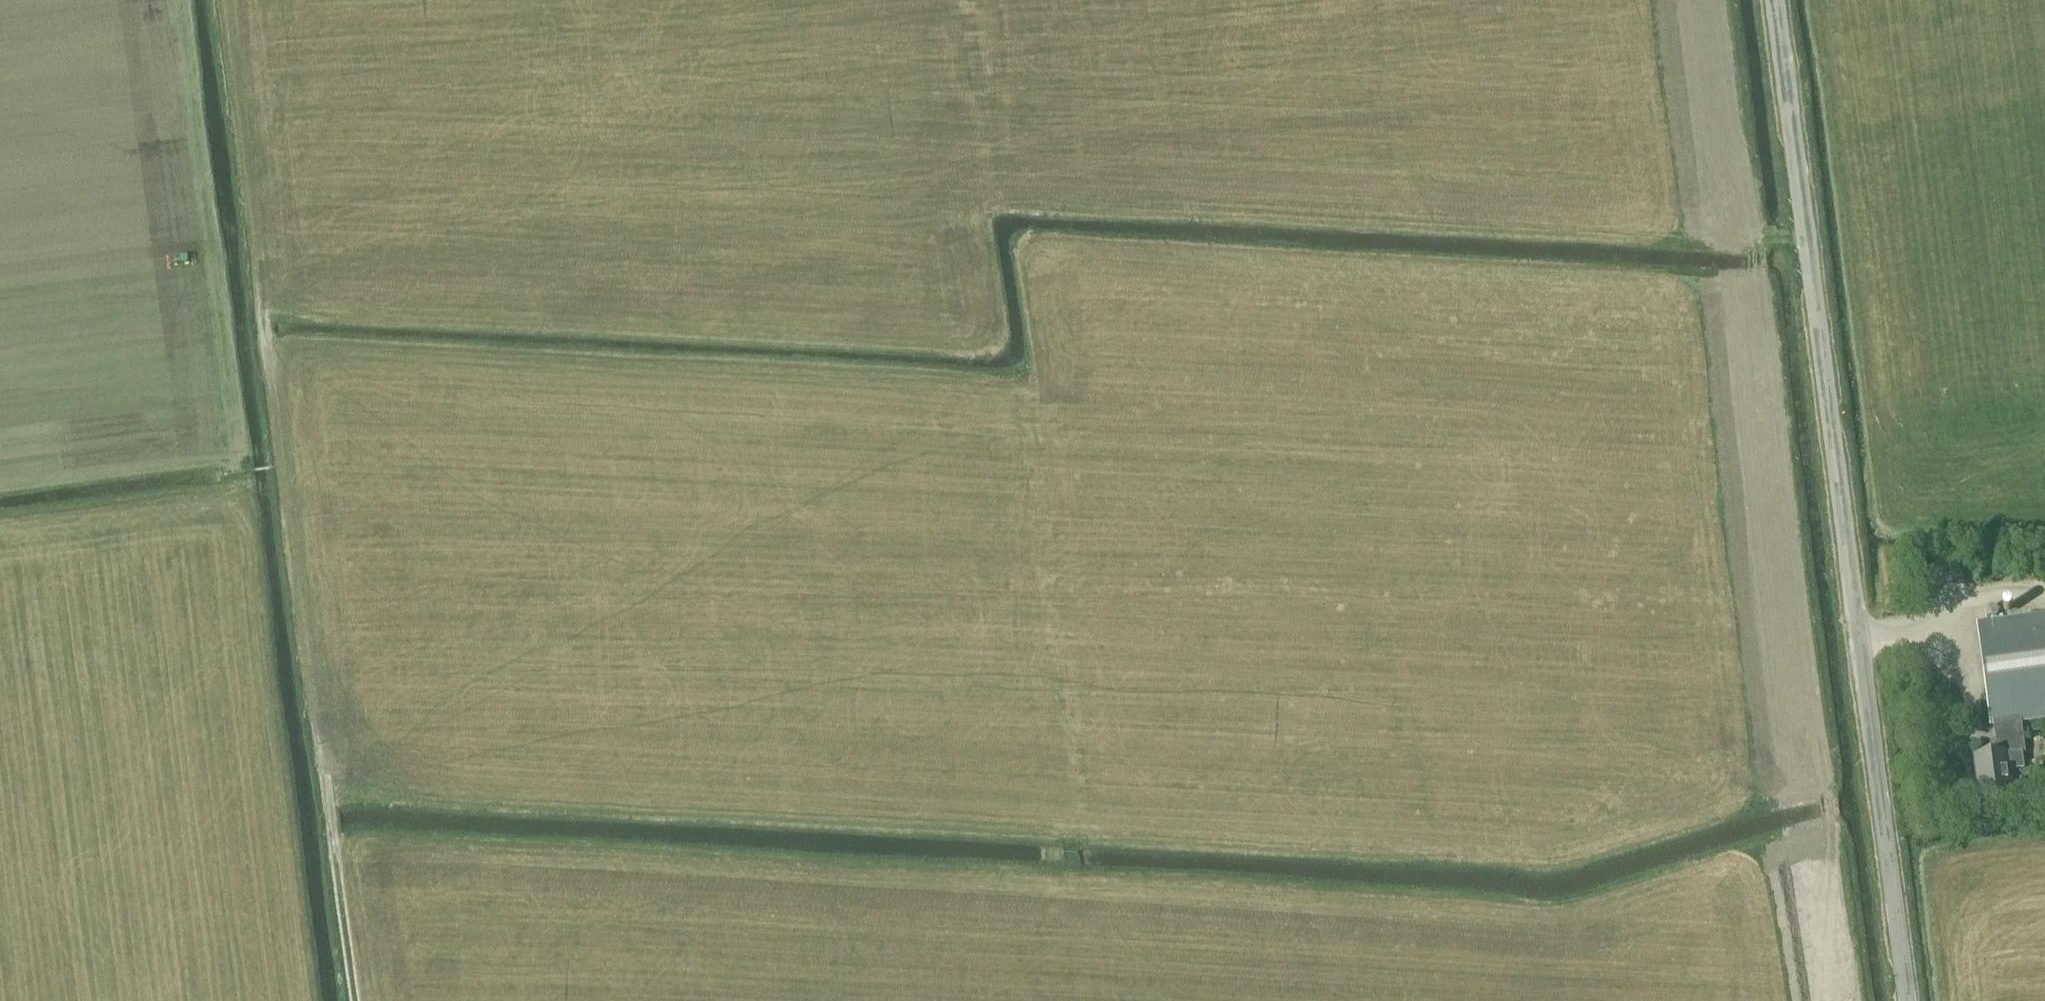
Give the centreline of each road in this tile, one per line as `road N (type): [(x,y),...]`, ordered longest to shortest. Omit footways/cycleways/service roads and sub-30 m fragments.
road 1 (tertiary): [(1907,1000),(1776,0)]
road 2 (track): [(325,775),(355,1000)]

